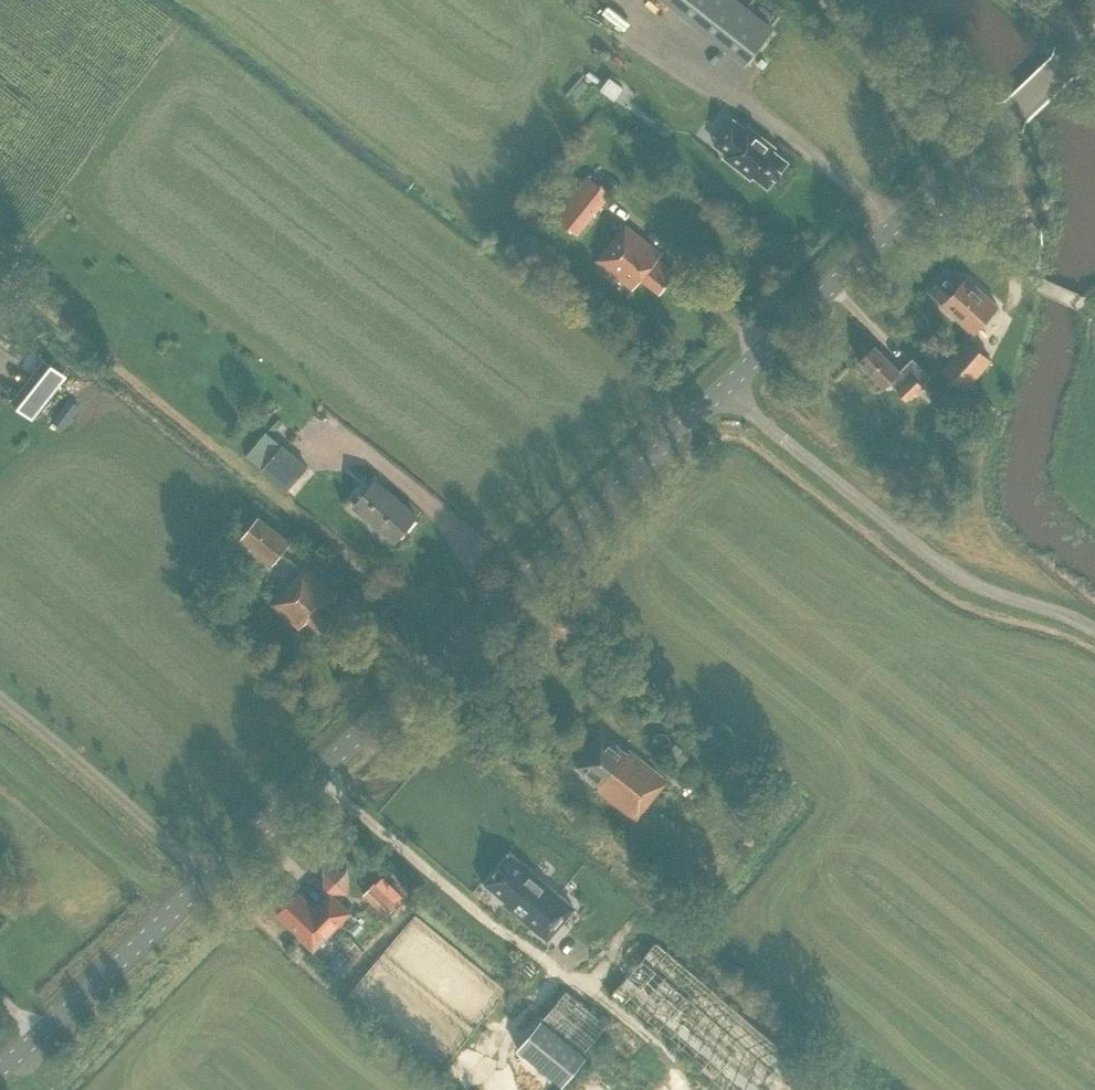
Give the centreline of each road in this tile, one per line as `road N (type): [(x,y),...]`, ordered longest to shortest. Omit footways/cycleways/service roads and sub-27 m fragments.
road 1 (unclassified): [(0,1079),(725,391)]
road 2 (unclassified): [(1094,631),(947,569),(725,391)]
road 3 (unclassified): [(725,391),(963,158)]
road 4 (unclassified): [(963,158),(876,51),(815,0)]
road 5 (track): [(995,336),(1015,286),(1012,246),(999,201),(963,158)]
road 6 (unclassified): [(963,158),(1094,38)]

